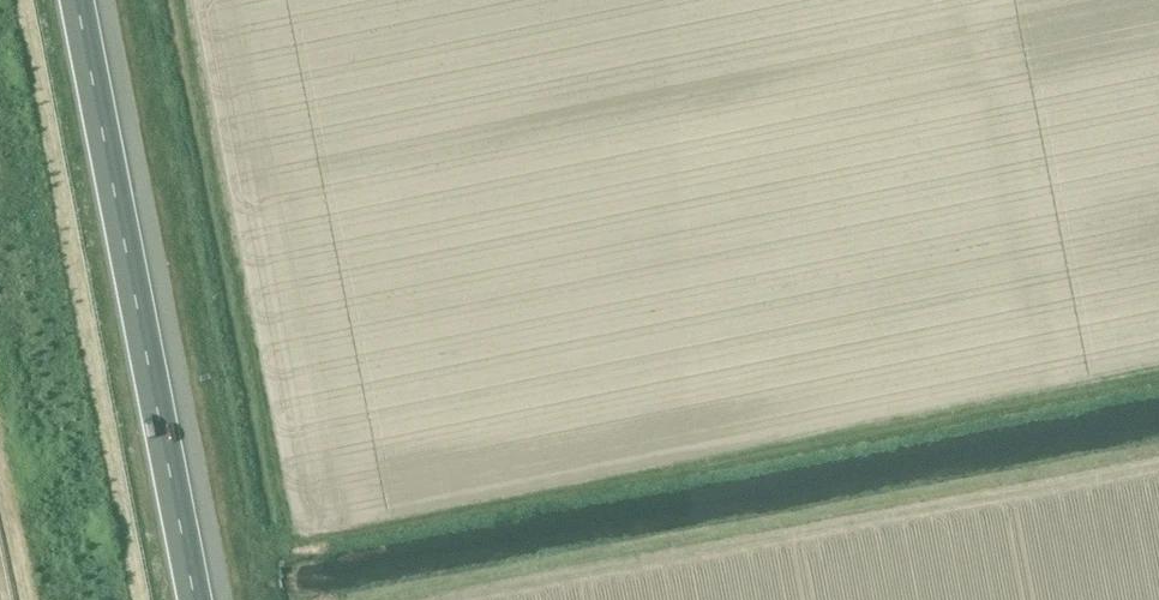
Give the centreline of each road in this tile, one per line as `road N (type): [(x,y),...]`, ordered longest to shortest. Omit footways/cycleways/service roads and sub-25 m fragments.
road 1 (motorway): [(194,599),(76,0)]

